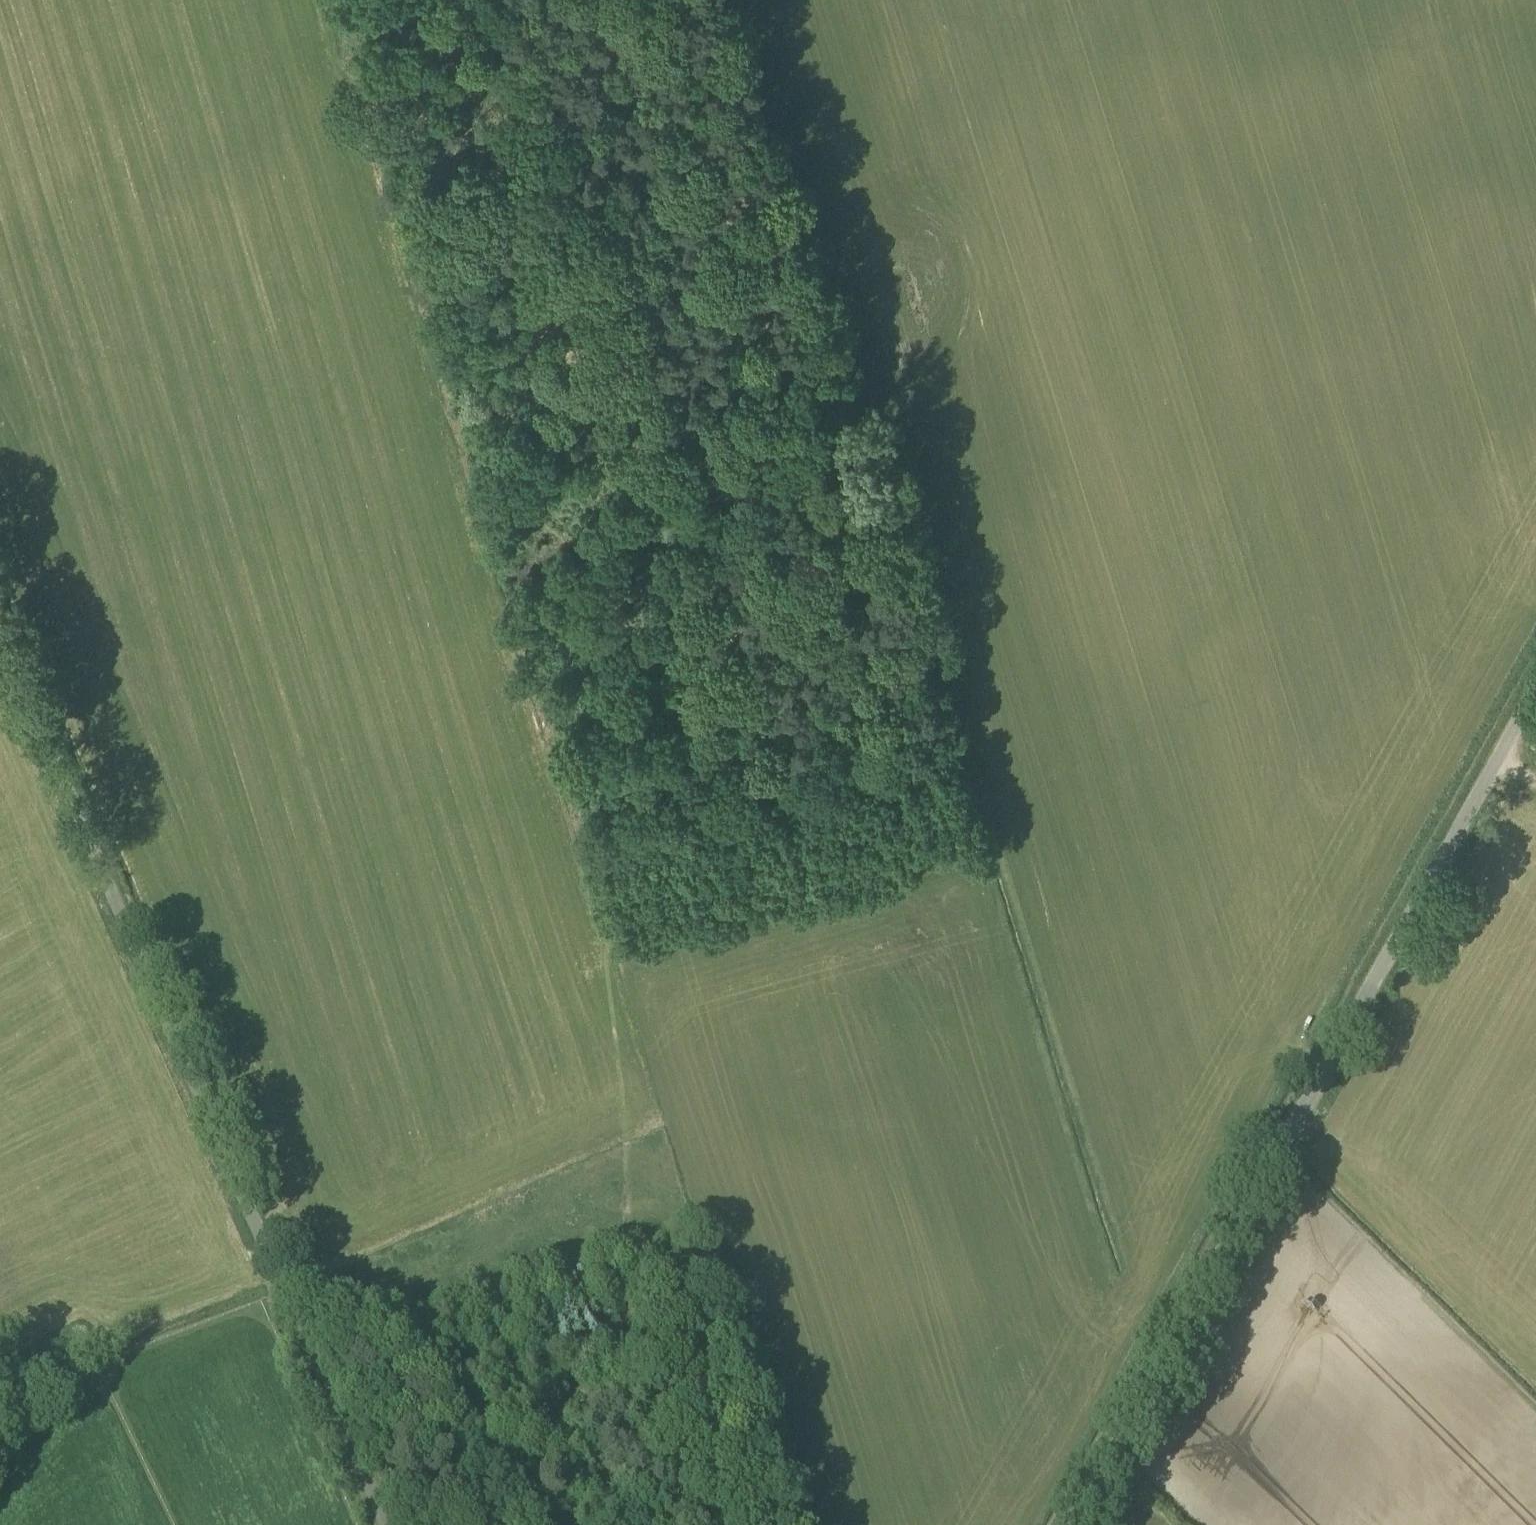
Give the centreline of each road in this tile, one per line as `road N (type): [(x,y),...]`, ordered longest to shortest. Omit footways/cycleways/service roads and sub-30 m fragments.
road 1 (unclassified): [(1058,1524),(1535,668)]
road 2 (unclassified): [(391,1524),(0,653)]

